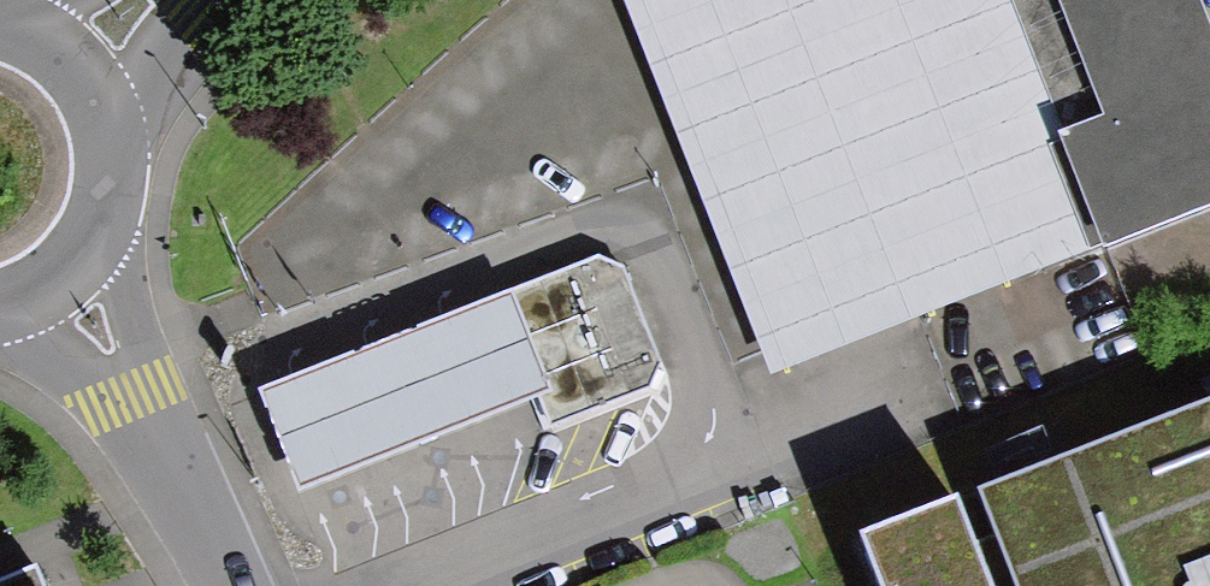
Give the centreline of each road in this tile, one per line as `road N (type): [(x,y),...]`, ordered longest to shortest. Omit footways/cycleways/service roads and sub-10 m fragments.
road 1 (residential): [(227,585),(186,498),(52,284)]
road 2 (secondary): [(52,284),(78,260),(108,197),(107,128),(73,67)]

